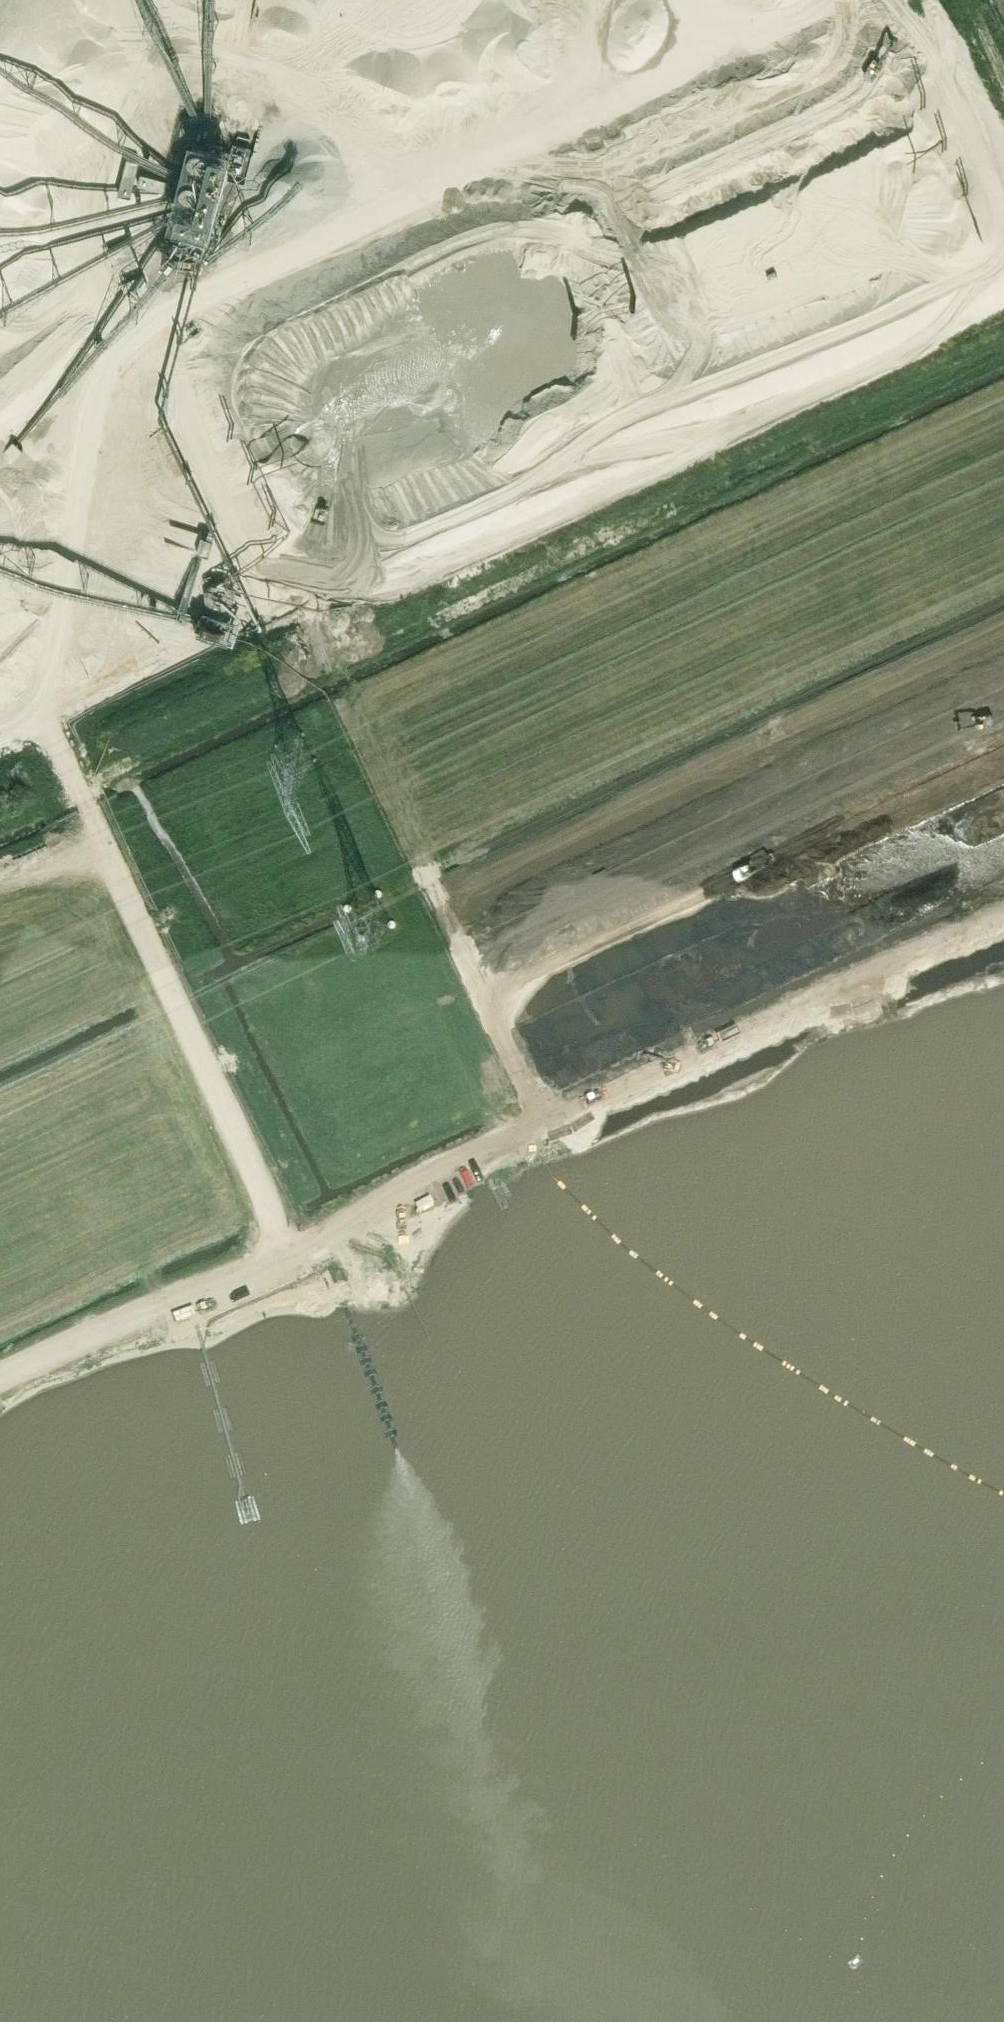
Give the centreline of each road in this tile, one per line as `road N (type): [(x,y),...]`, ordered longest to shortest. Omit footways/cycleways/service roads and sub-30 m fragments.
road 1 (track): [(98,836),(288,1248),(0,1387)]
road 2 (track): [(361,1209),(1003,904)]

